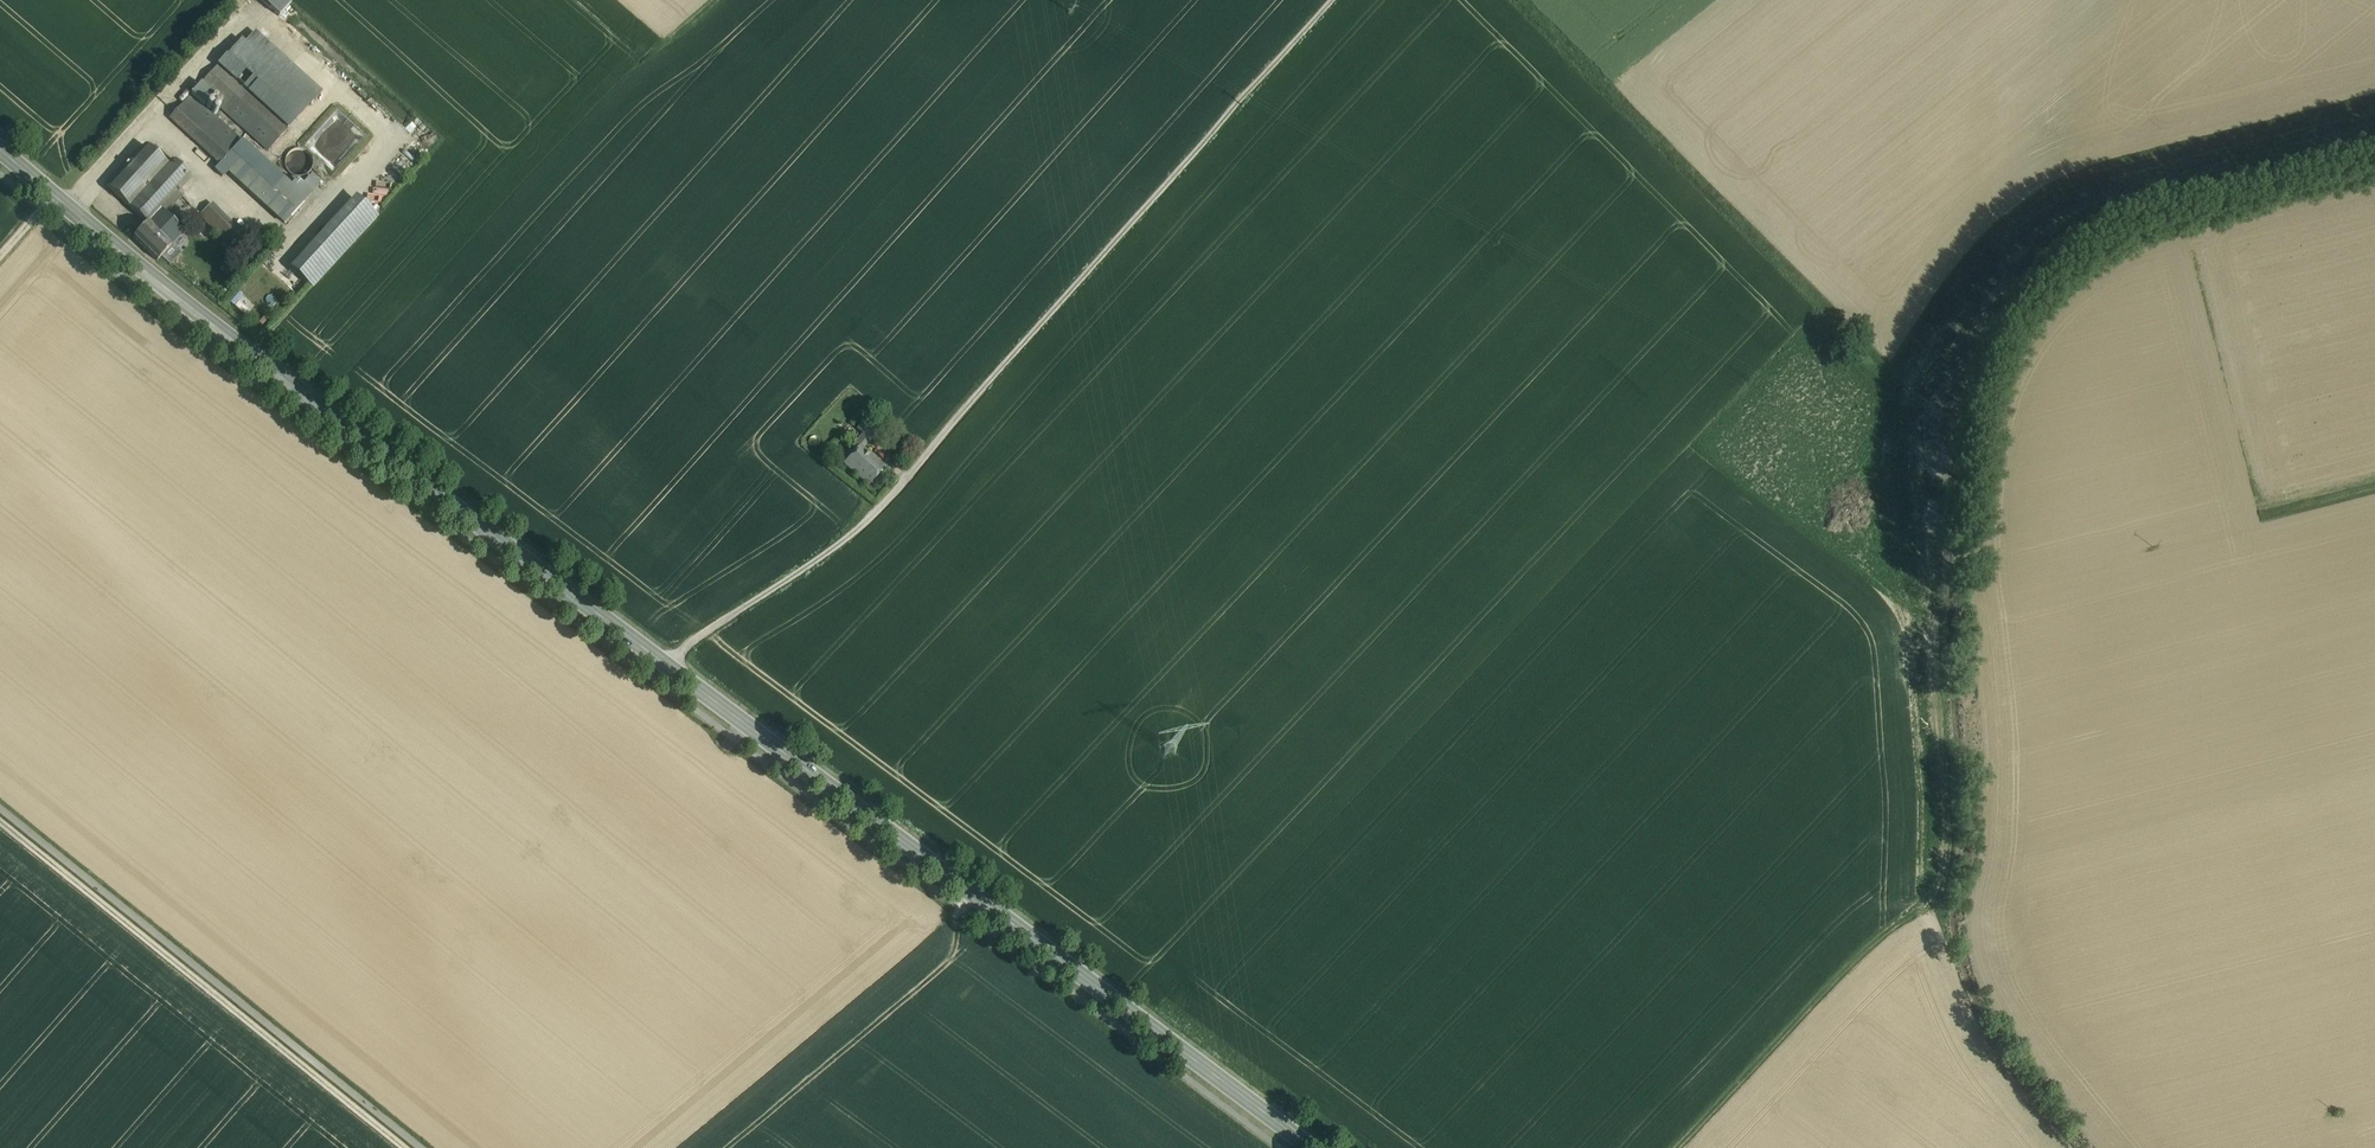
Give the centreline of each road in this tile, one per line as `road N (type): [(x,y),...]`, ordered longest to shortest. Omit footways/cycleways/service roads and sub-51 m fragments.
road 1 (unclassified): [(669,664),(849,539),(1334,0)]
road 2 (primary): [(0,147),(241,348),(669,664)]
road 3 (primary): [(669,664),(1313,1147)]
road 4 (track): [(0,819),(411,1147)]

